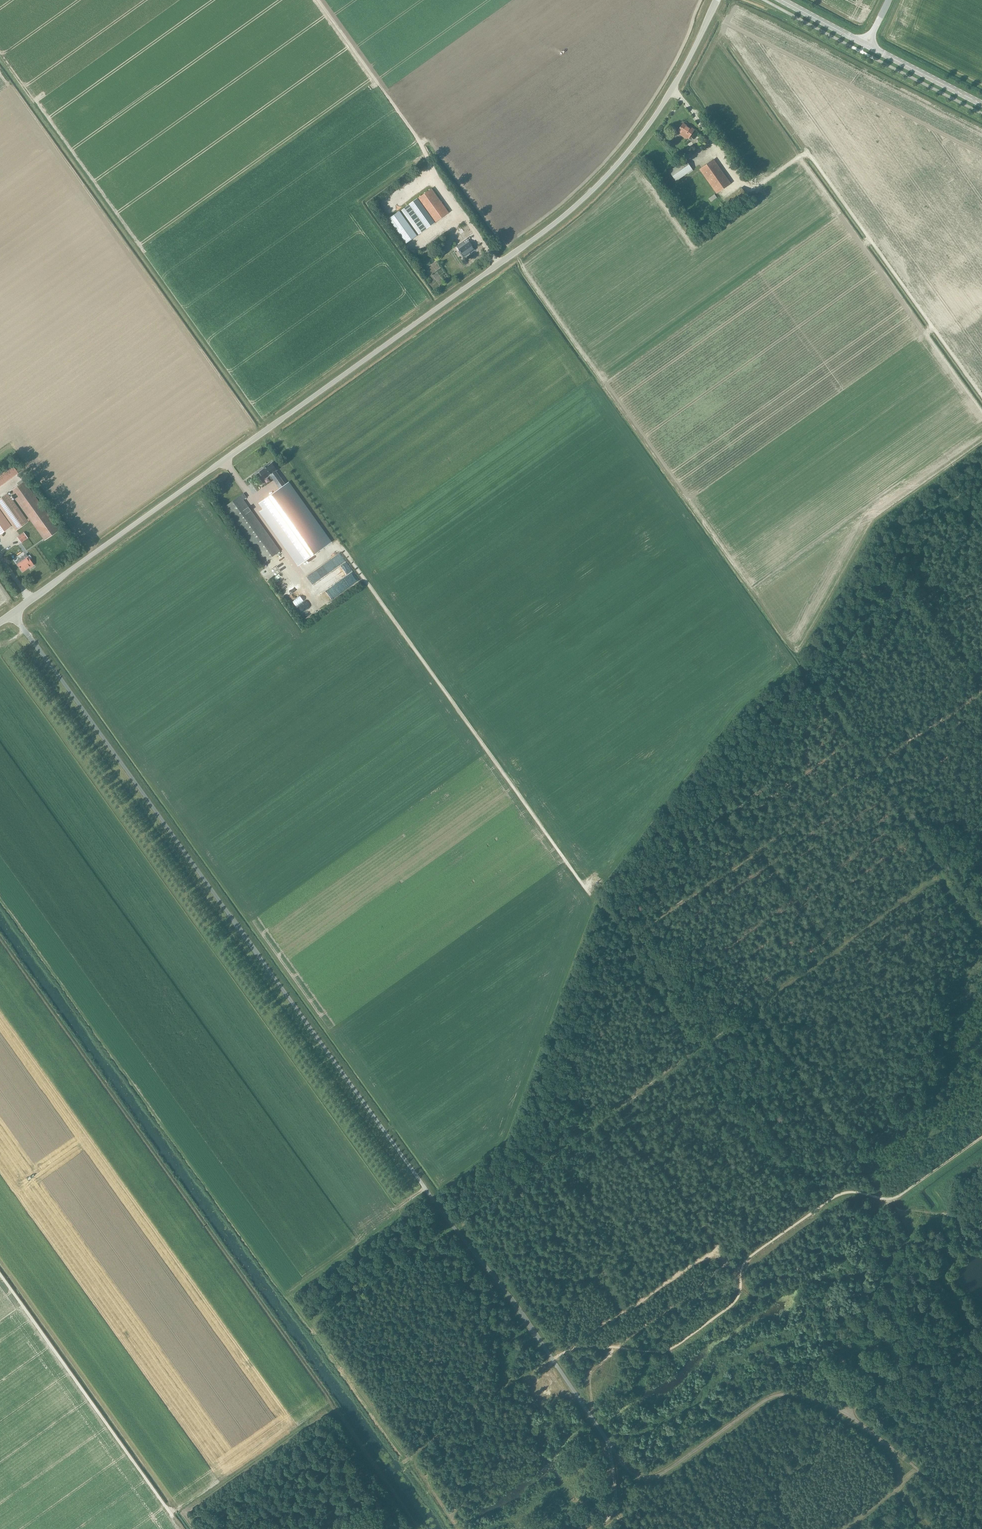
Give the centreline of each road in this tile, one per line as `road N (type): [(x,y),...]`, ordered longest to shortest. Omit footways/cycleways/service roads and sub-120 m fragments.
road 1 (unclassified): [(609,1443),(12,613)]
road 2 (unclassified): [(12,613),(559,221),(651,120),(717,0)]
road 3 (track): [(455,1228),(925,886),(946,882),(981,931)]
road 4 (track): [(700,1048),(625,941),(981,690)]
road 5 (track): [(596,1528),(616,1504),(609,1443),(628,1471),(662,1474),(785,1394),(847,1414),(981,1520)]
road 6 (track): [(552,1359),(589,1345),(673,1348),(732,1304),(750,1257),(832,1199),(854,1192),(899,1197),(981,1137)]
road 7 (track): [(847,1414),(894,1360),(862,1307),(897,1273),(907,1222),(886,1199),(764,1295),(741,1292)]
road 8 (track): [(620,1106),(717,1243),(715,1253),(571,1349)]
road 9 (track): [(318,0),(500,264)]
road 10 (track): [(755,1009),(883,1198)]
road 11 (track): [(726,1262),(616,1348)]
road 12 (secondary): [(865,45),(981,105)]
road 13 (track): [(835,949),(762,848)]

